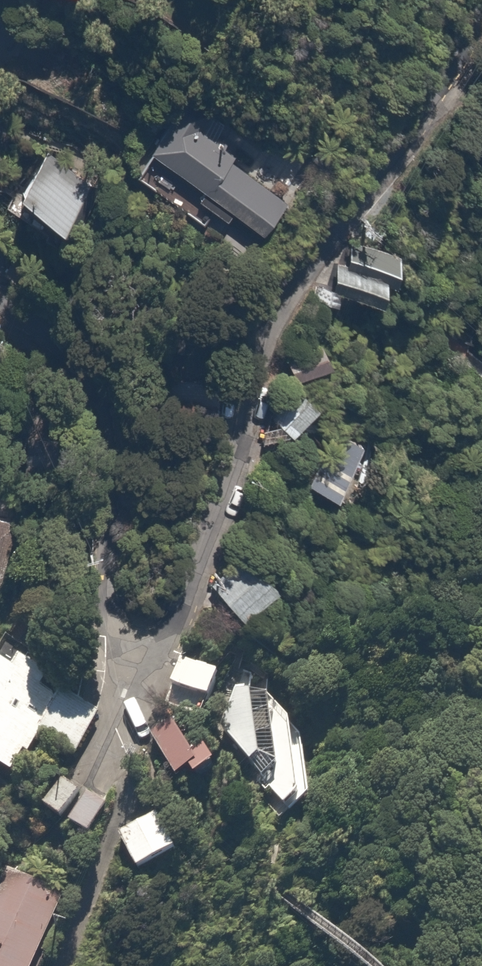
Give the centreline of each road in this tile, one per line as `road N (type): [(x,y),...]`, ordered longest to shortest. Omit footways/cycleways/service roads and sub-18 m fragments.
road 1 (residential): [(0,297),(96,385),(111,423),(111,595),(115,635),(138,656),(162,646),(181,619),(235,486),(262,349),(282,307),(319,248),(428,114),(481,25)]

